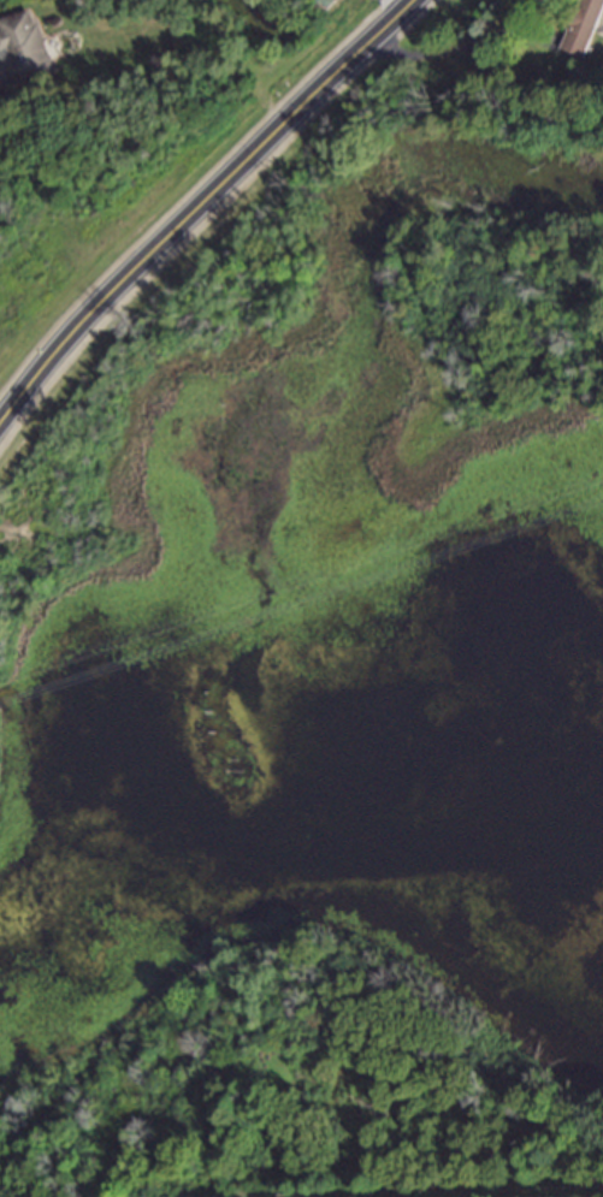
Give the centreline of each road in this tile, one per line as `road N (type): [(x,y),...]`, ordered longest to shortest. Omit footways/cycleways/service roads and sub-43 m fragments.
road 1 (secondary): [(0,424),(161,245),(416,0)]

